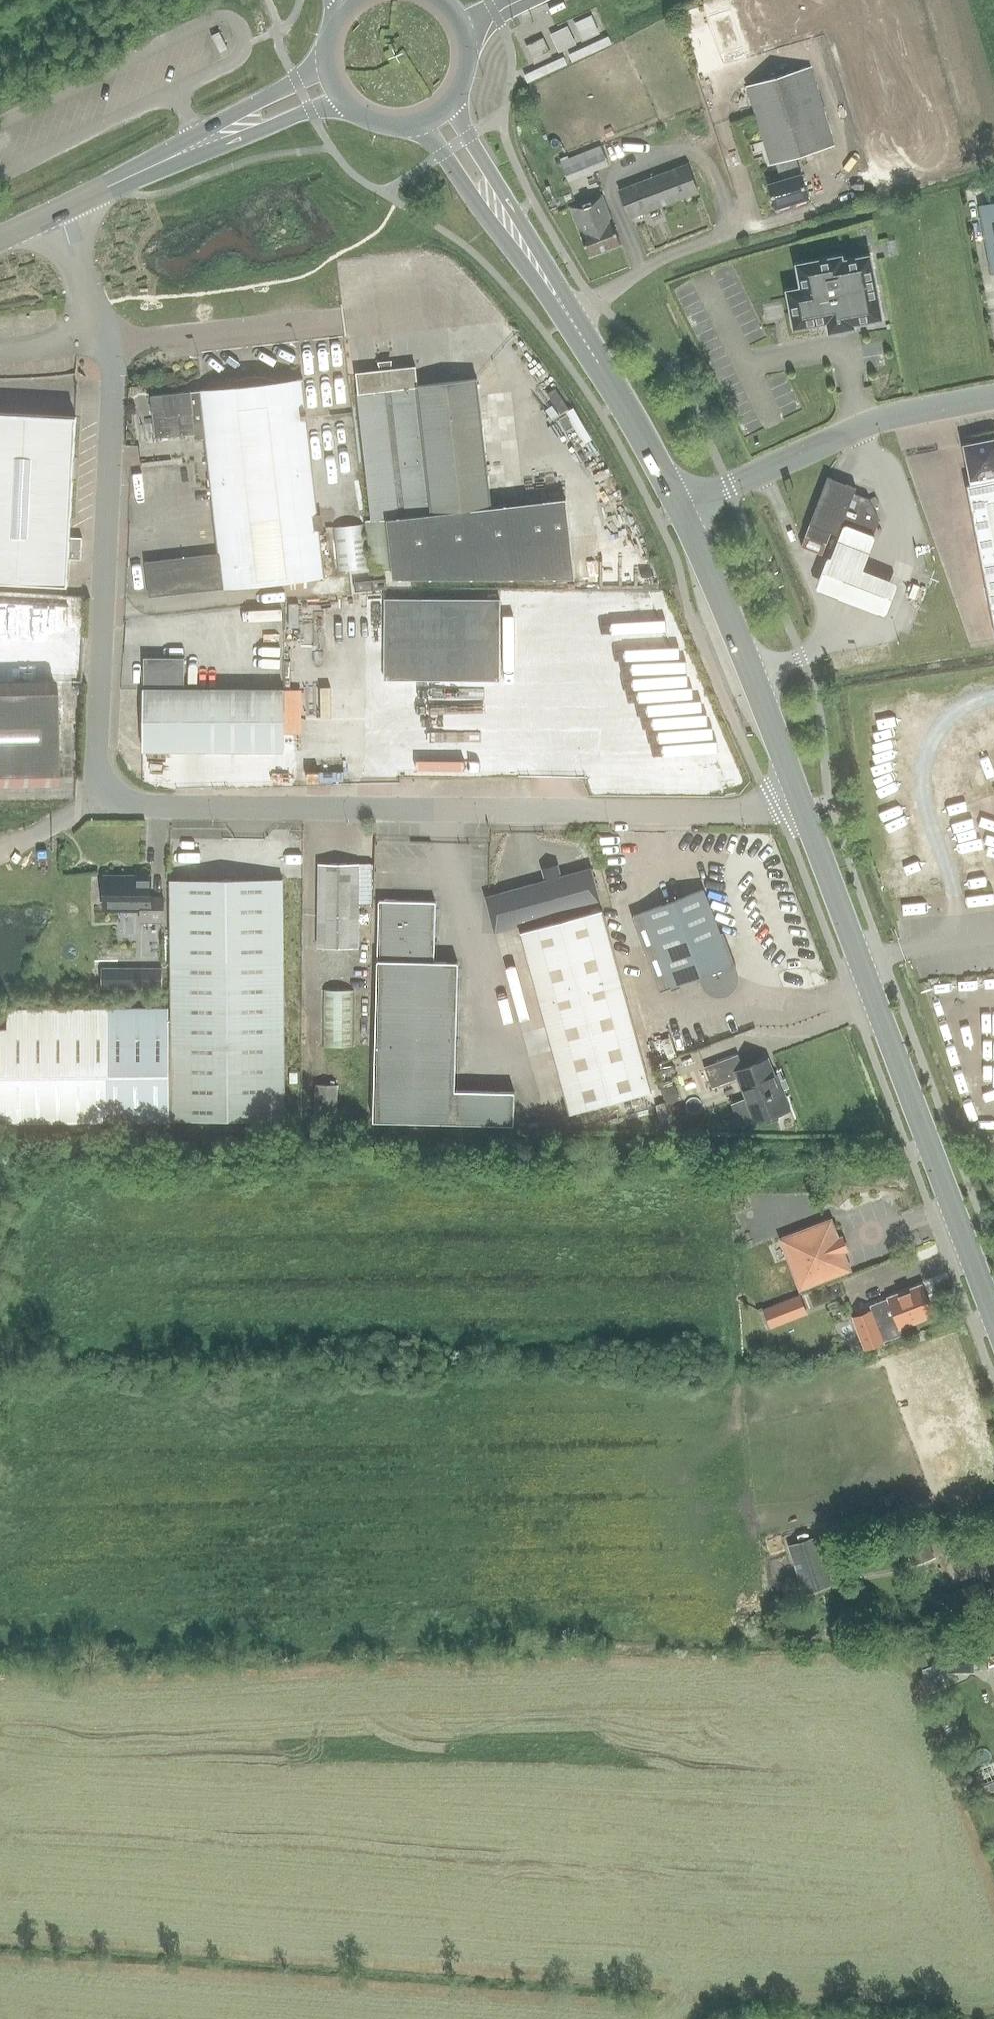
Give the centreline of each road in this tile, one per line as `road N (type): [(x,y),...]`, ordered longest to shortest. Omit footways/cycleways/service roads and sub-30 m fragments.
road 1 (unclassified): [(797,796),(748,815),(114,802),(96,769),(112,381),(104,339)]
road 2 (tertiary): [(797,796),(993,1321)]
road 3 (unclassified): [(678,509),(872,425),(993,401)]
road 4 (tertiary): [(678,509),(622,401),(515,238)]
road 5 (tertiary): [(797,796),(678,509)]
road 6 (secondary): [(57,211),(331,82)]
road 7 (tertiary): [(515,238),(508,201),(468,136),(456,93)]
road 8 (tertiary): [(417,123),(485,214),(515,238)]
road 9 (unclassified): [(104,339),(57,211)]

